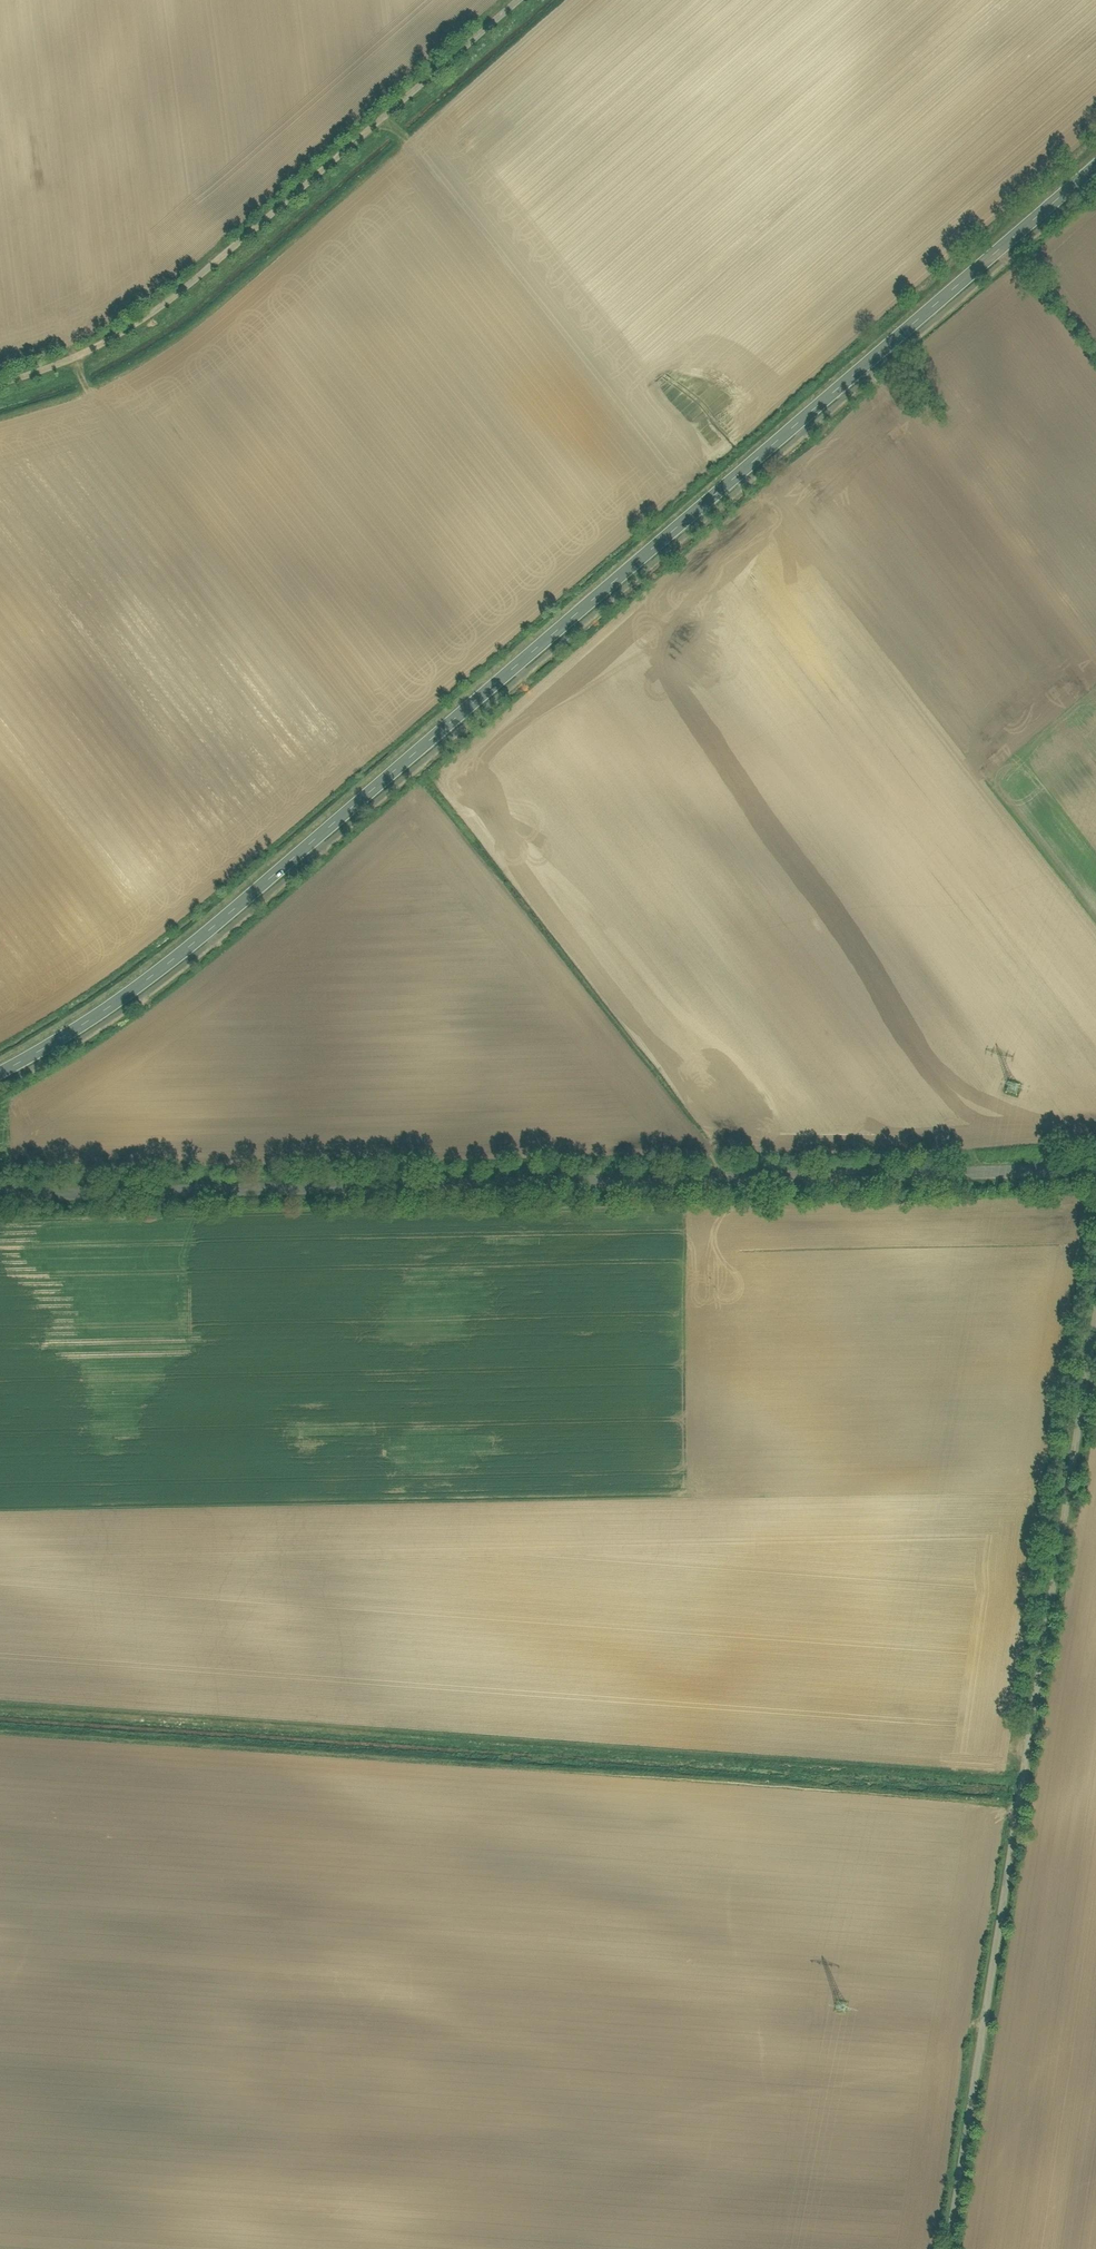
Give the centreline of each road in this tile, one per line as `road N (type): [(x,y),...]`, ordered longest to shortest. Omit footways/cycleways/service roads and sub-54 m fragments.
road 1 (secondary): [(1095,167),(192,946),(93,1019),(0,1075)]
road 2 (unclassified): [(0,1189),(1095,1168)]
road 3 (unclassified): [(951,2248),(1095,1318)]
road 4 (unclassified): [(512,0),(130,318),(0,374)]

